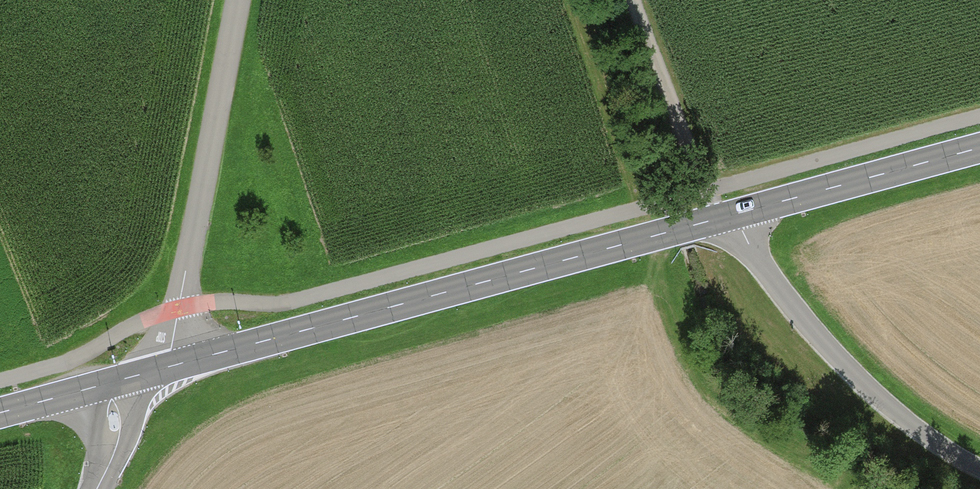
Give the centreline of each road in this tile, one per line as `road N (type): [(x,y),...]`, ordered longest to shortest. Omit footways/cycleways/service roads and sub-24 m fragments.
road 1 (secondary): [(175,365),(727,216)]
road 2 (unclassified): [(175,365),(172,349),(238,0)]
road 3 (unclassified): [(979,464),(910,425),(834,354),(727,216)]
road 4 (secondary): [(727,216),(979,148)]
road 5 (track): [(634,0),(709,191),(727,216)]

